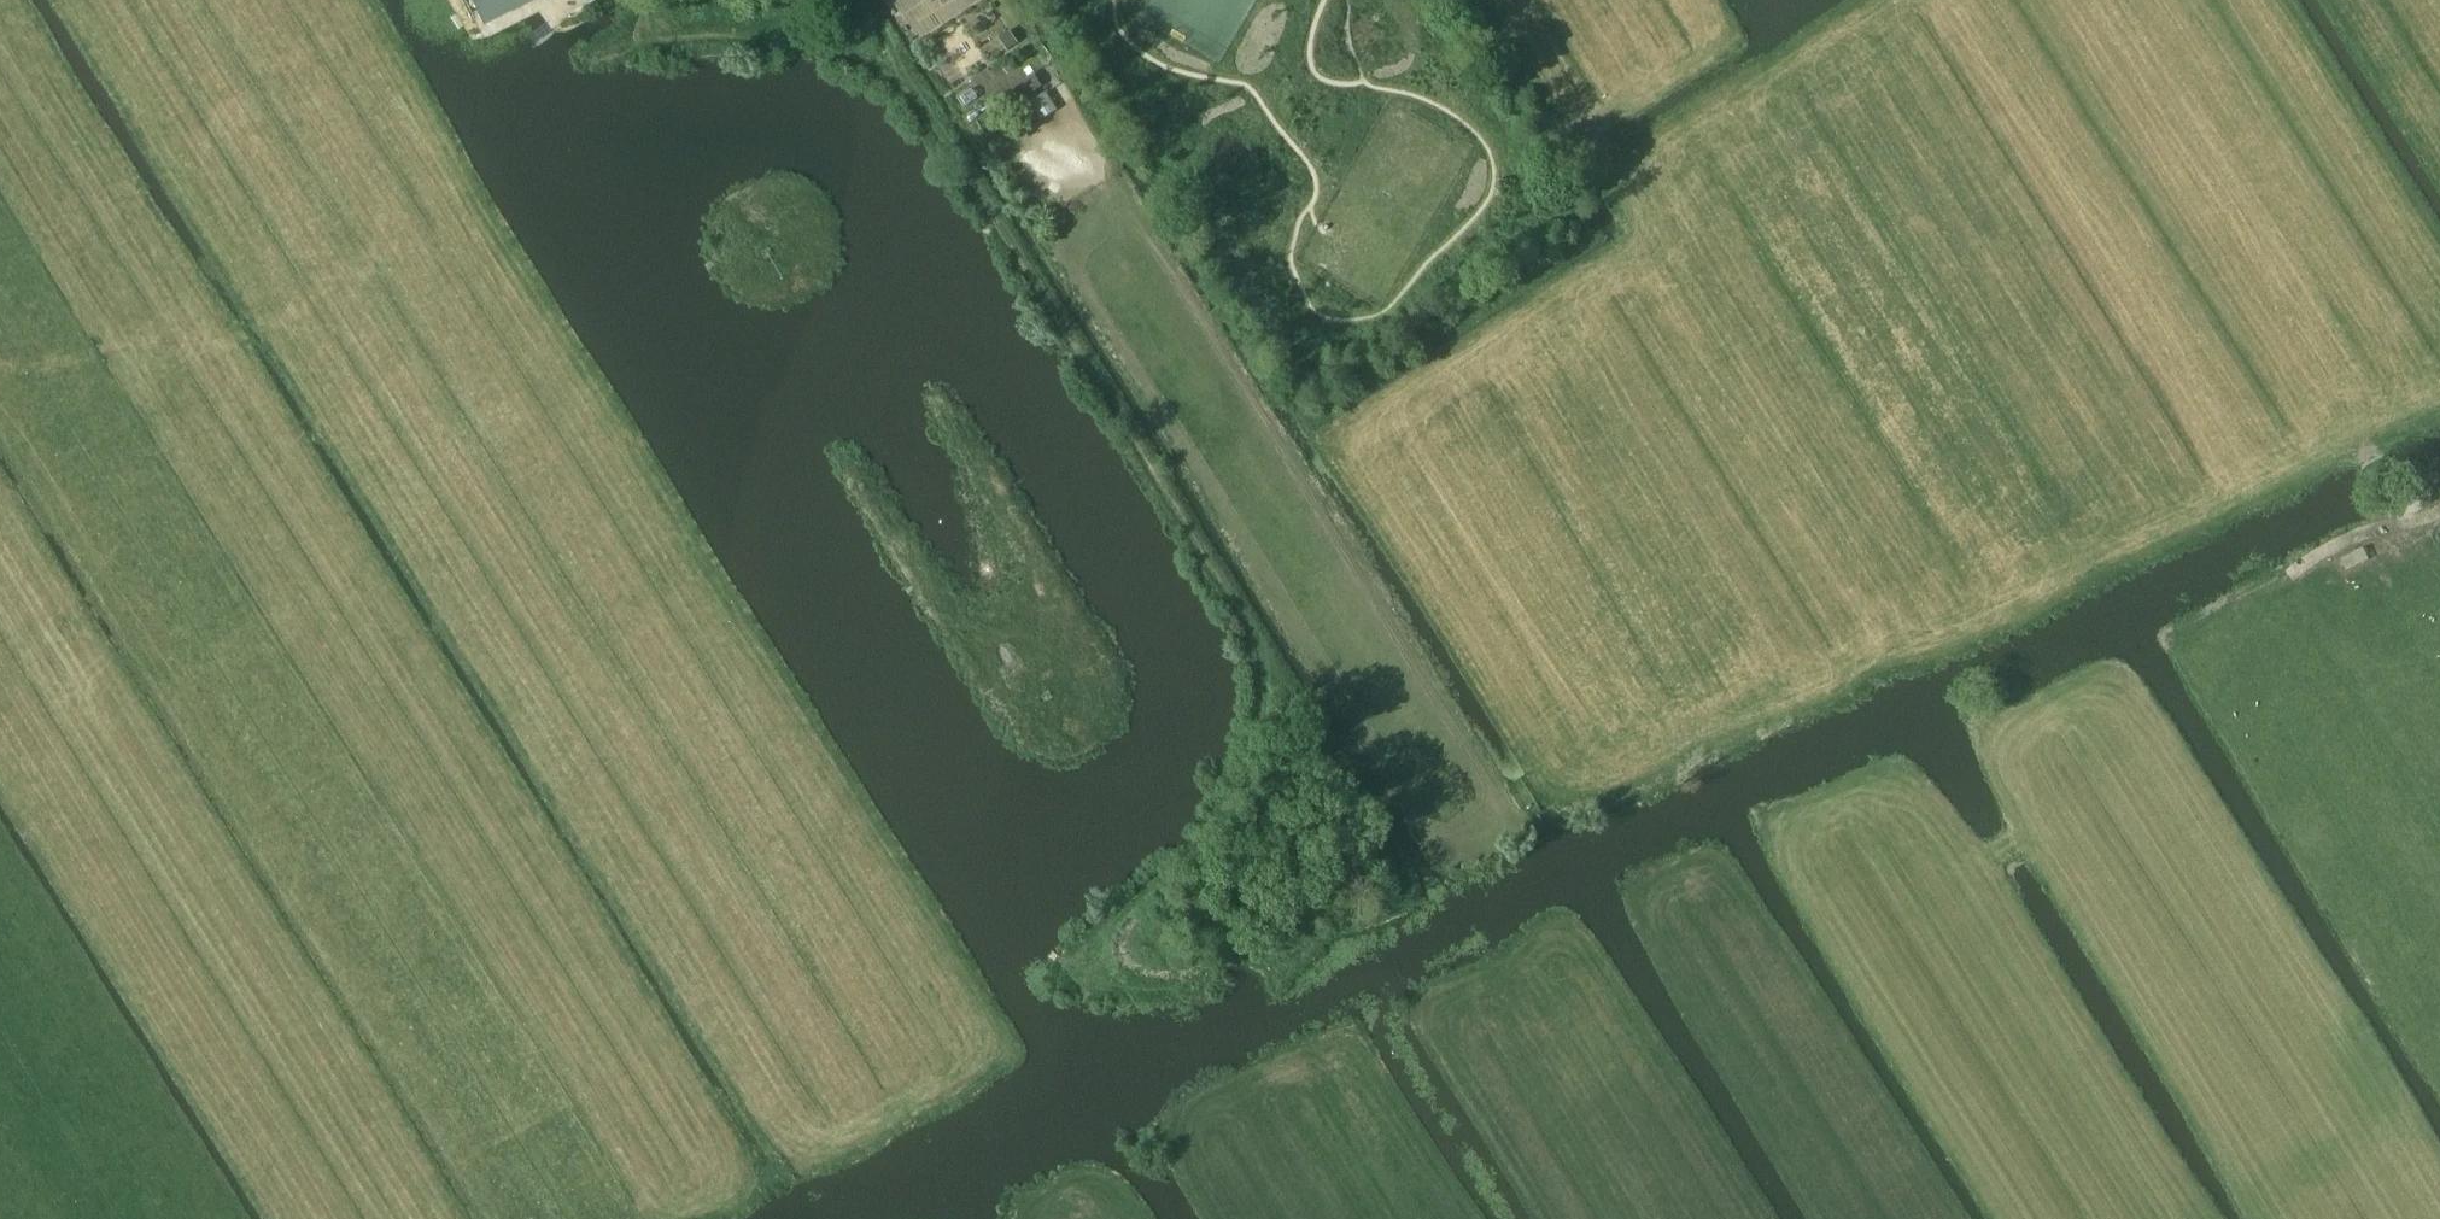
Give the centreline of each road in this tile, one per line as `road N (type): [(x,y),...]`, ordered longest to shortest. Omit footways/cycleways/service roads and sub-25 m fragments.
road 1 (track): [(2301,572),(2352,542),(2439,511)]

